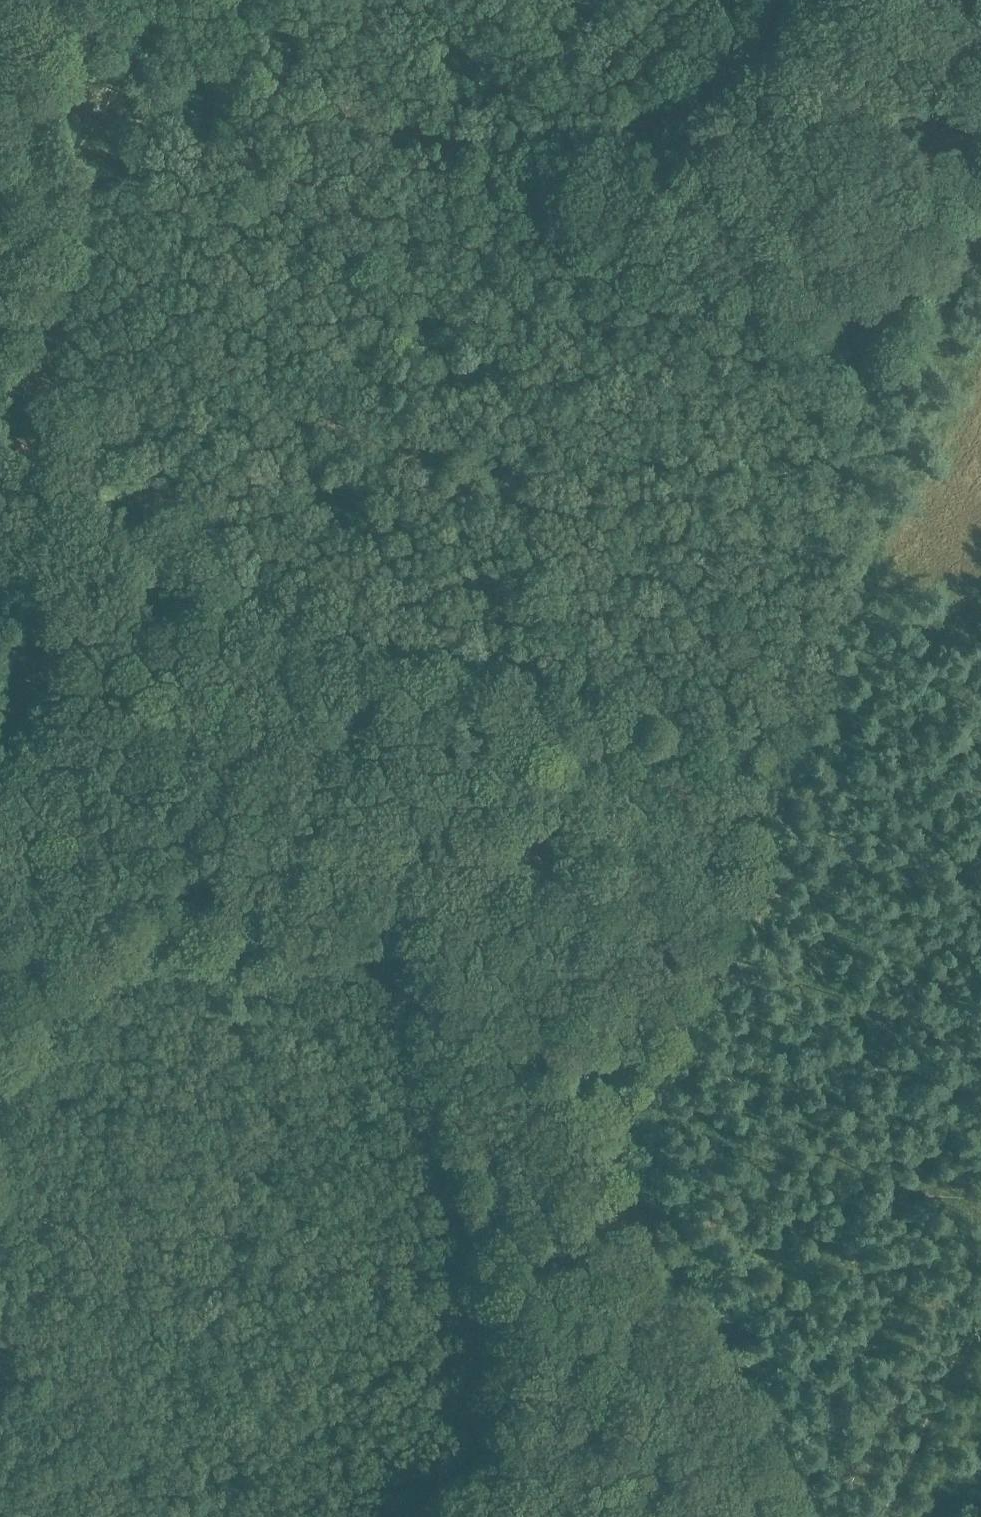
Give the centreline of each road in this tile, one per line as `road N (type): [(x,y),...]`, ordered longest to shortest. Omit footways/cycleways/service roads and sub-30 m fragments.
road 1 (track): [(879,1516),(980,1301)]

